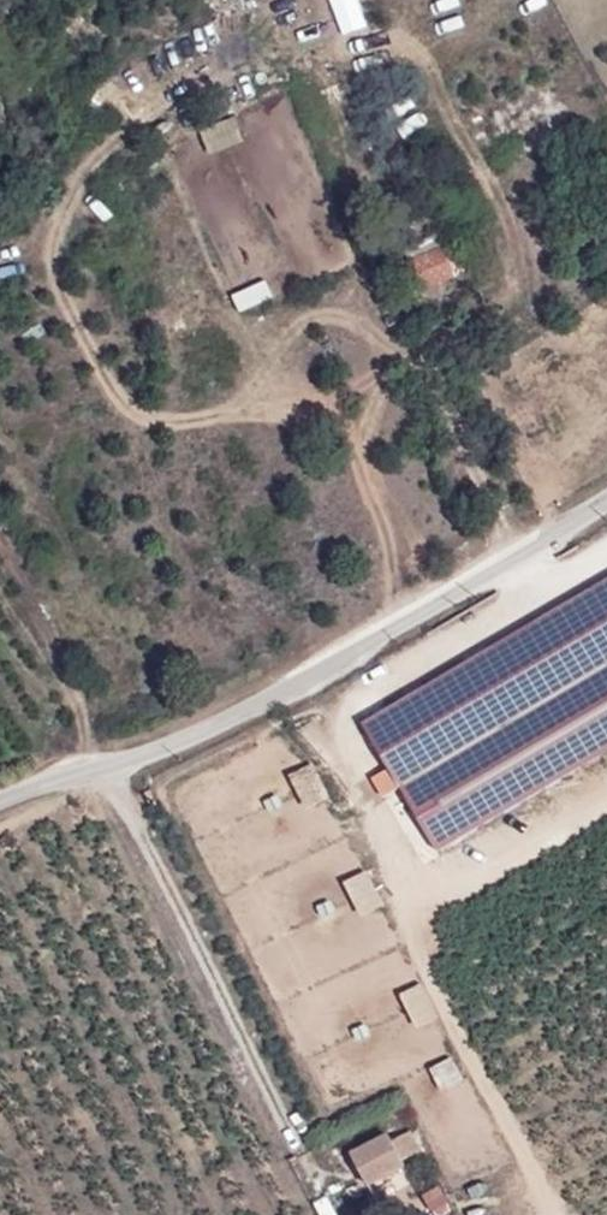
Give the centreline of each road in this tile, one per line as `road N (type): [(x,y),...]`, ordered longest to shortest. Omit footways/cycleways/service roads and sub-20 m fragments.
road 1 (residential): [(0,802),(57,771),(161,746),(606,497)]
road 2 (track): [(110,758),(288,1132)]
road 3 (track): [(416,604),(361,408)]

